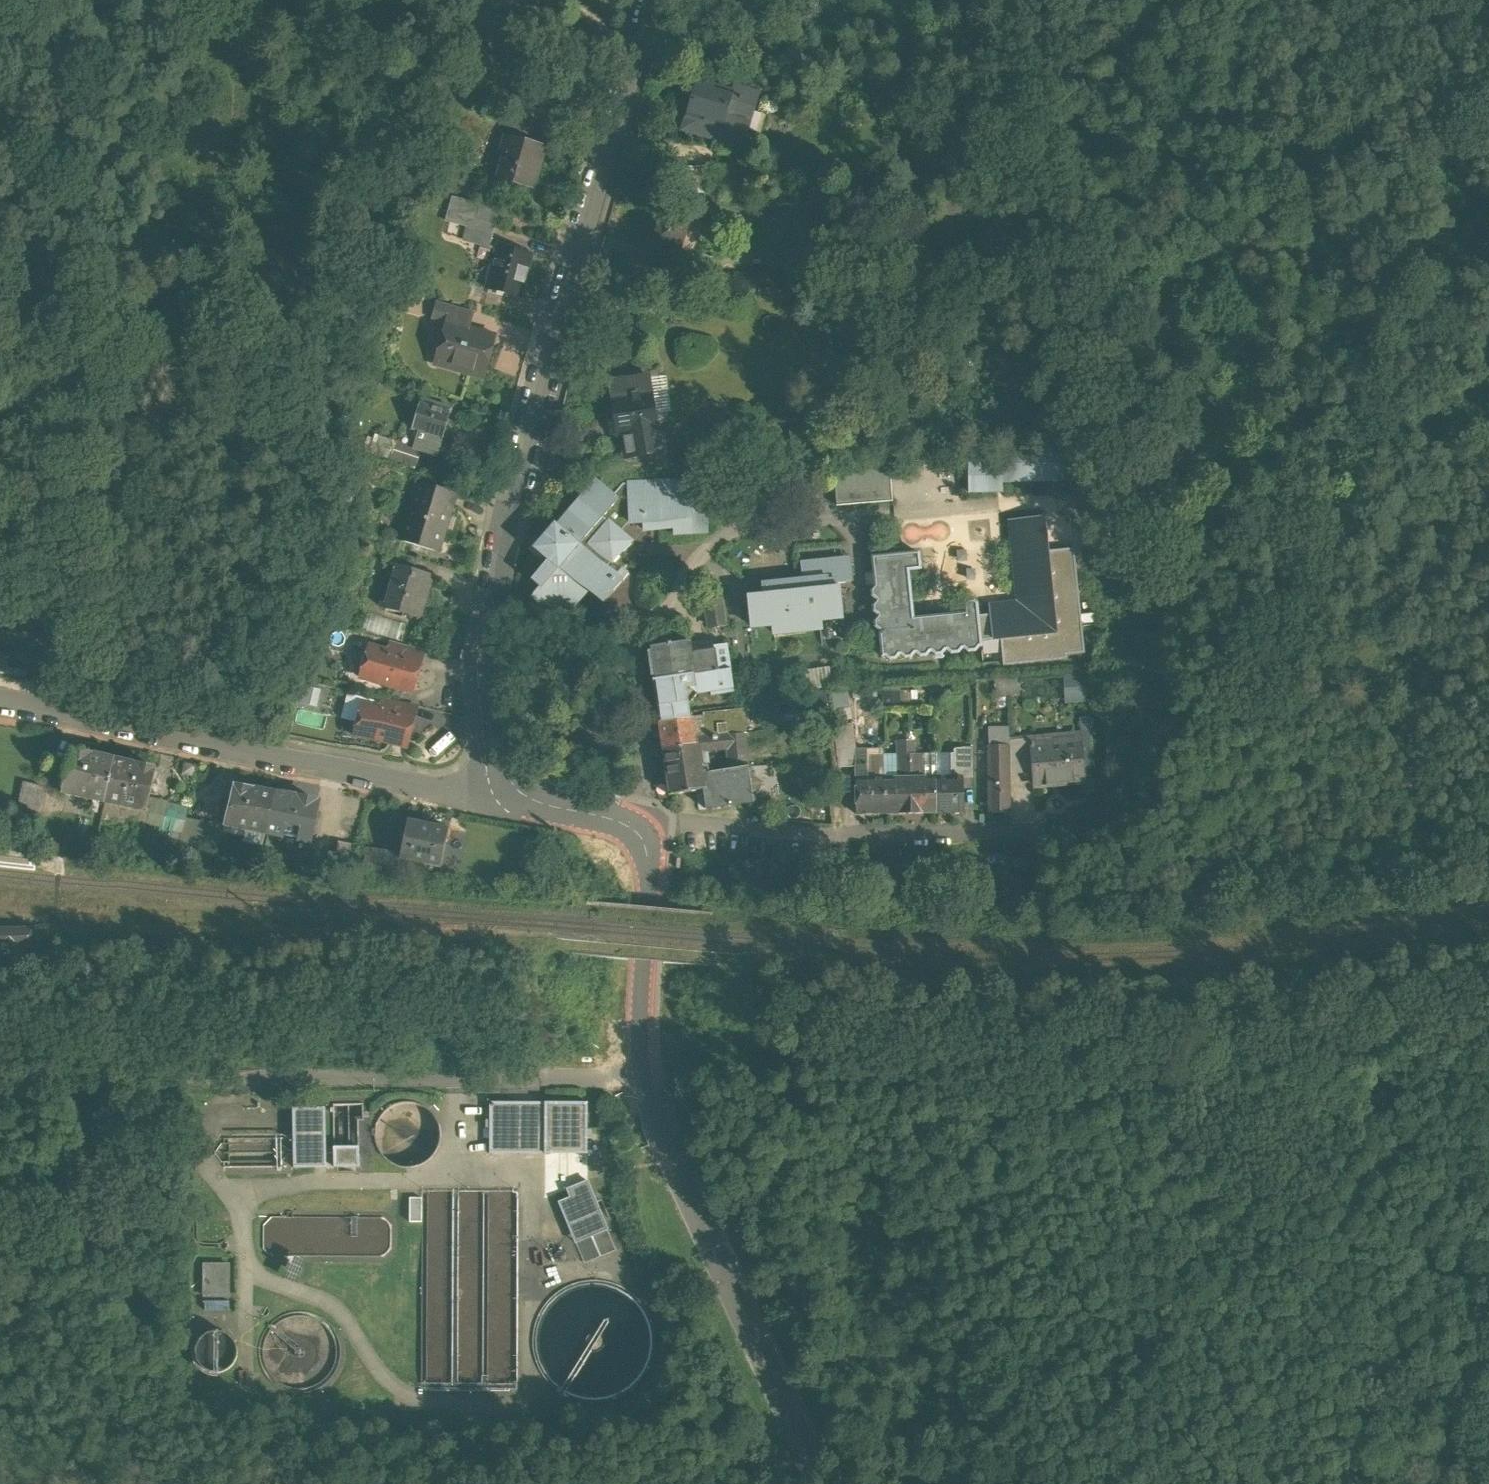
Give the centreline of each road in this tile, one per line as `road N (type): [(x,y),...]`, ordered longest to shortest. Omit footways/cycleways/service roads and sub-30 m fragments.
road 1 (track): [(456,1075),(458,1171),(540,1173),(525,1403),(421,1404),(371,1360),(340,1313),(245,1275),(246,1188),(416,1179)]
road 2 (tertiary): [(653,0),(514,488),(489,608),(488,660),(507,774)]
road 3 (residential): [(645,1073),(0,1078)]
road 4 (residential): [(507,774),(440,786),(0,700)]
road 5 (residential): [(638,835),(664,828),(1091,830)]
road 6 (tertiary): [(645,1073),(661,1130),(820,1483)]
road 7 (tertiary): [(638,835),(651,894),(645,1073)]
road 8 (residential): [(636,618),(640,789),(610,820)]
road 9 (track): [(246,1188),(222,1187),(206,1166),(205,1127),(287,1125)]

